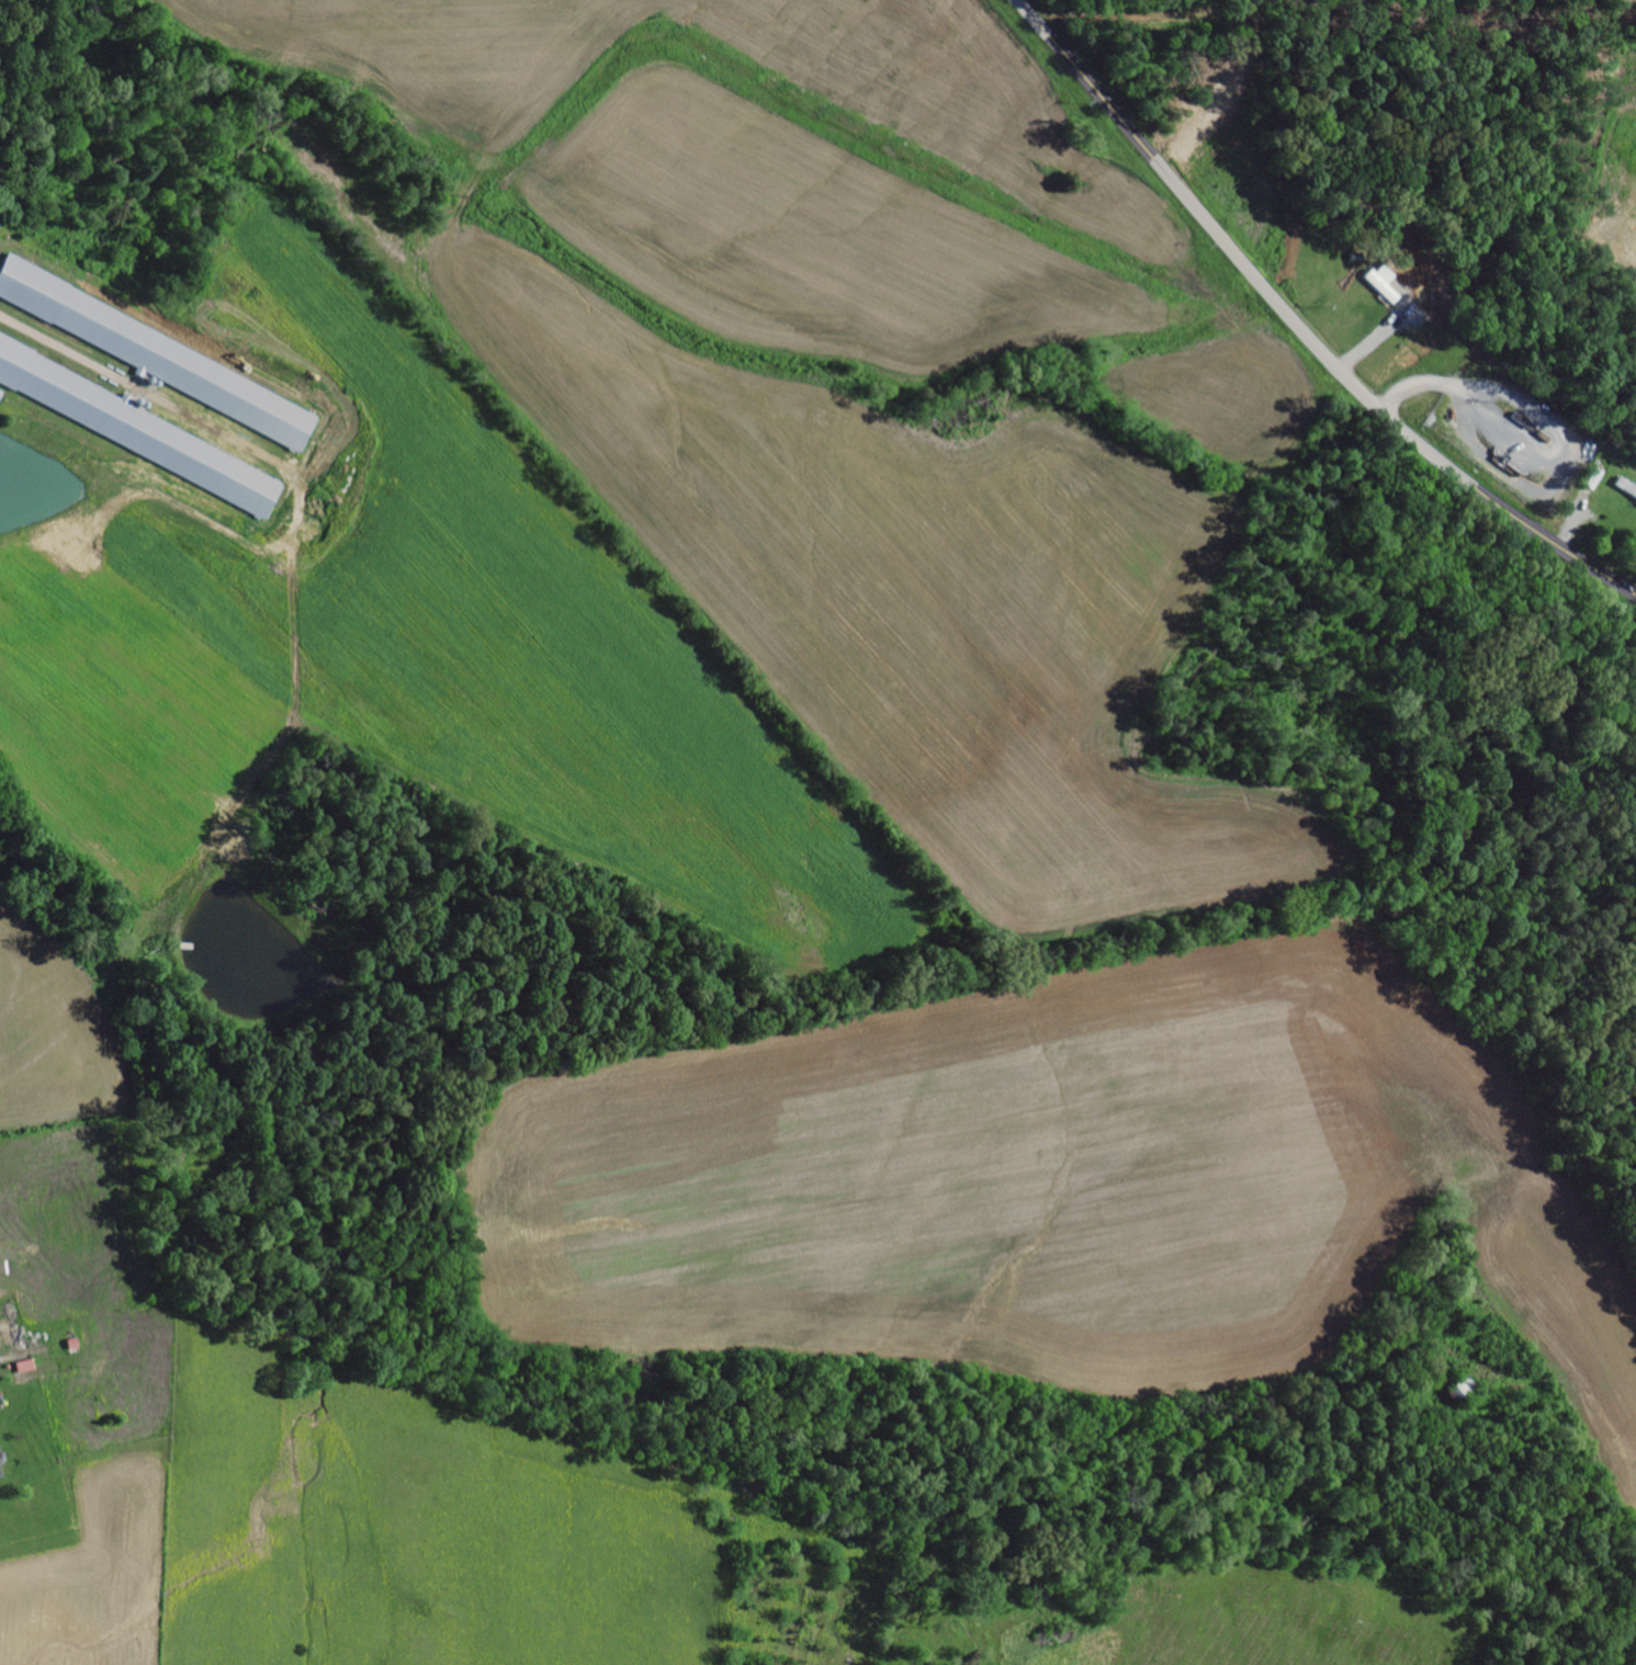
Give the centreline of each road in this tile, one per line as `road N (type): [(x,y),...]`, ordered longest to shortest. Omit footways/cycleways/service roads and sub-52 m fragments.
road 1 (secondary): [(1019,0),(1312,341),(1383,411),(1492,500),(1635,595)]

